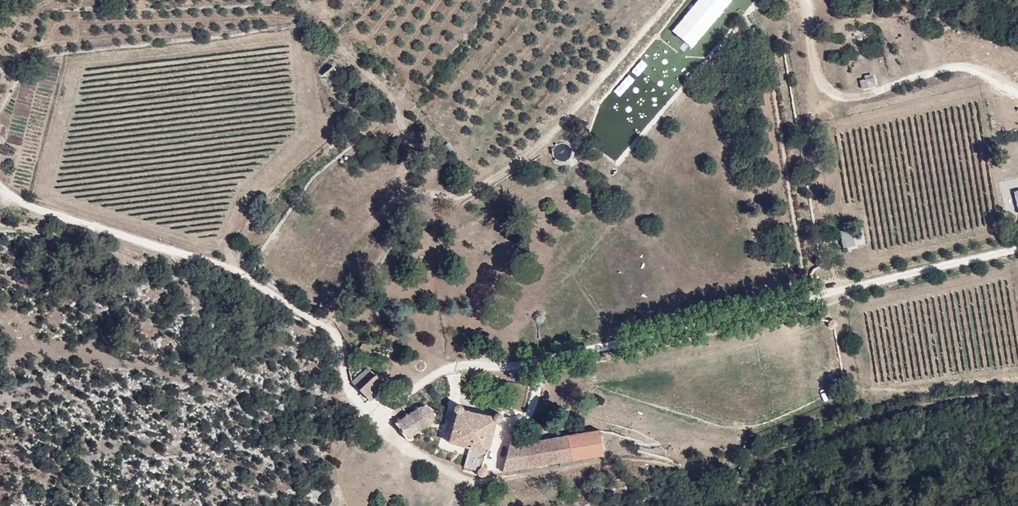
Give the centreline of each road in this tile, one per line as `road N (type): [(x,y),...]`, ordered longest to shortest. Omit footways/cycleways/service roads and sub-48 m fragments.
road 1 (track): [(304,0),(388,98),(420,185),(467,196),(570,124),(674,0)]
road 2 (track): [(480,505),(475,491),(376,428),(347,388),(328,325),(205,261)]
road 3 (track): [(813,0),(832,81),(843,94),(870,96),(963,68),(1017,93)]
road 4 (track): [(205,261),(0,187)]

